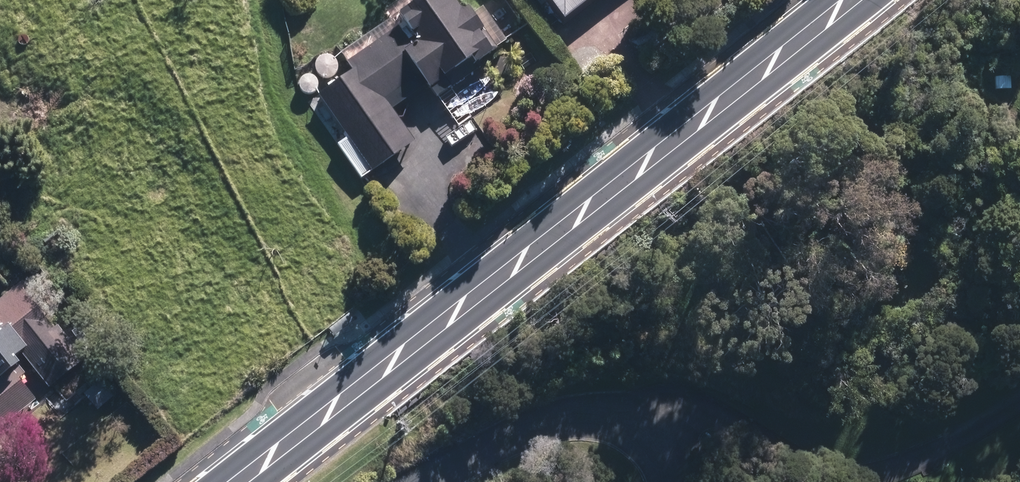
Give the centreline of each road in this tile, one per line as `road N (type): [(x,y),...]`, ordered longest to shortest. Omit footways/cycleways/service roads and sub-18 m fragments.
road 1 (secondary): [(858,0),(251,481)]
road 2 (residential): [(668,481),(651,433),(602,417),(484,451),(431,481)]

